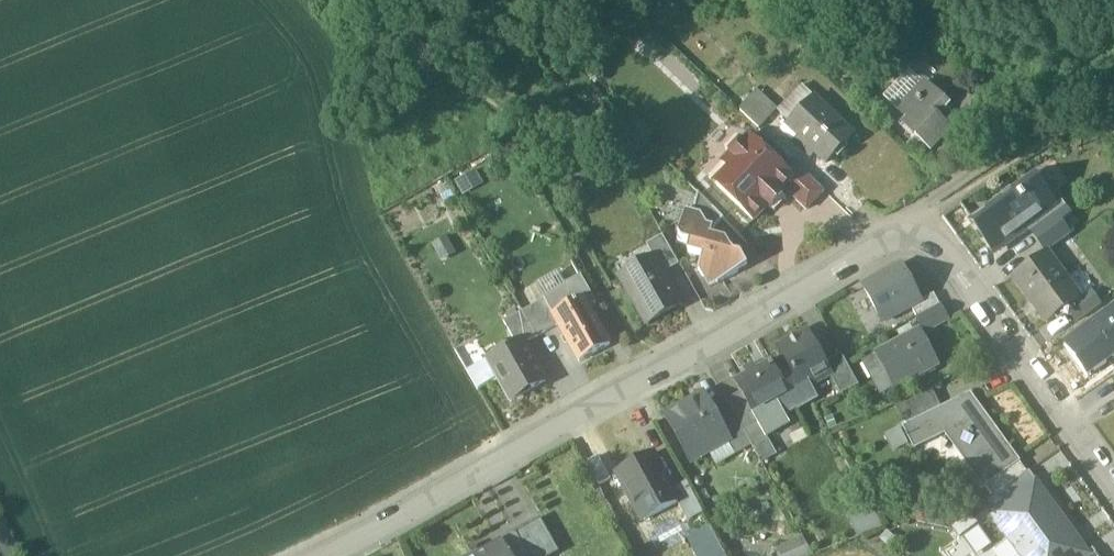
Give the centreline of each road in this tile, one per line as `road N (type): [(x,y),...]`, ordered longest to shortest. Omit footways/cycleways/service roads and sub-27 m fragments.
road 1 (residential): [(318,555),(876,244),(917,239)]
road 2 (track): [(657,369),(525,140),(463,72),(379,0)]
road 3 (residential): [(917,239),(939,248),(1113,490)]
road 4 (track): [(1001,170),(1113,86)]

